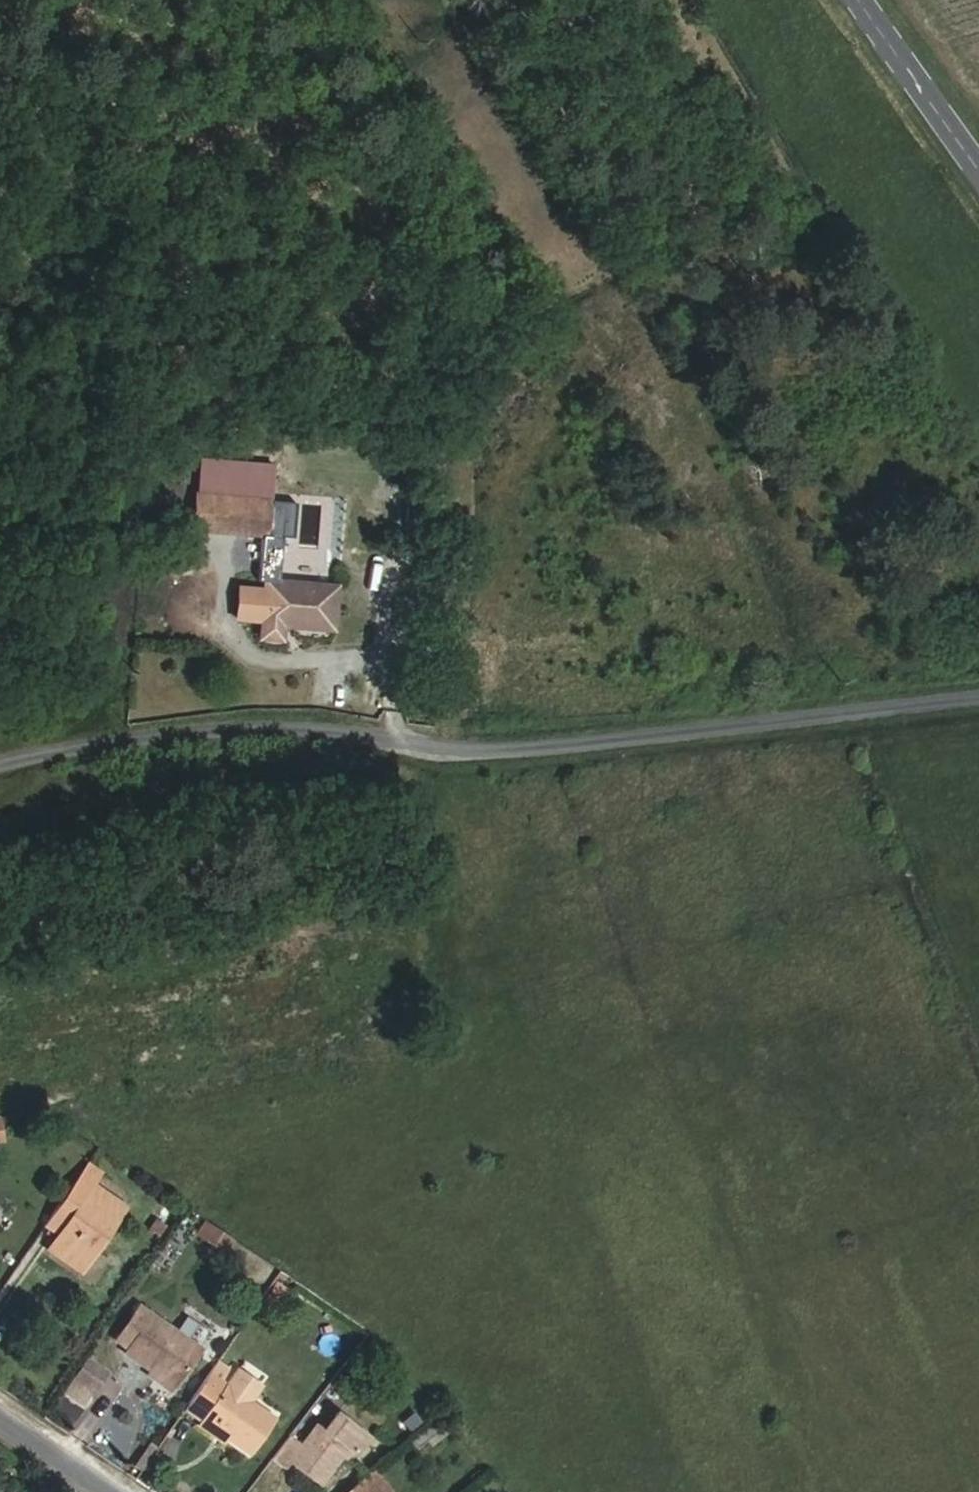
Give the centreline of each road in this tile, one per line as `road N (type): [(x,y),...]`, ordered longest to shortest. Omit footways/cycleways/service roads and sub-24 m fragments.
road 1 (residential): [(978,694),(483,746),(358,721),(221,723),(0,777)]
road 2 (secondary): [(892,0),(978,126)]
road 3 (residential): [(110,1491),(0,1414)]

